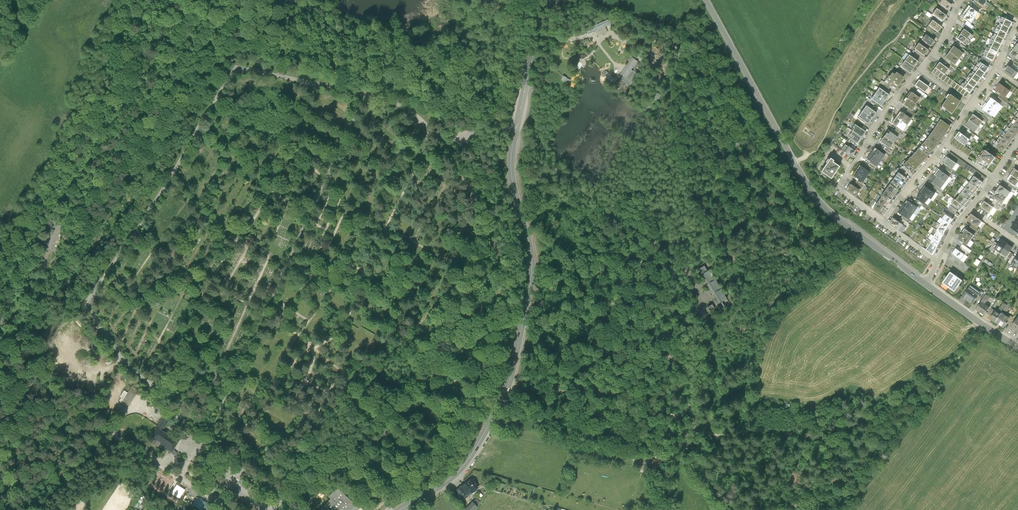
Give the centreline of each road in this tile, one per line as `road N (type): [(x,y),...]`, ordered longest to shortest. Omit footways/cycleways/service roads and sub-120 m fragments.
road 1 (track): [(492,124),(209,19),(86,178),(58,232),(49,279)]
road 2 (secondary): [(551,0),(512,152),(532,264),(514,360),(463,466),(399,509)]
road 3 (track): [(984,325),(945,376),(824,439),(702,432),(604,392),(505,386)]
road 4 (tertiary): [(706,0),(816,200),(925,283)]
road 5 (residential): [(960,0),(944,37),(841,182),(842,191),(882,222)]
road 6 (track): [(794,162),(823,139),(887,24)]
road 7 (residential): [(1017,21),(946,143)]

